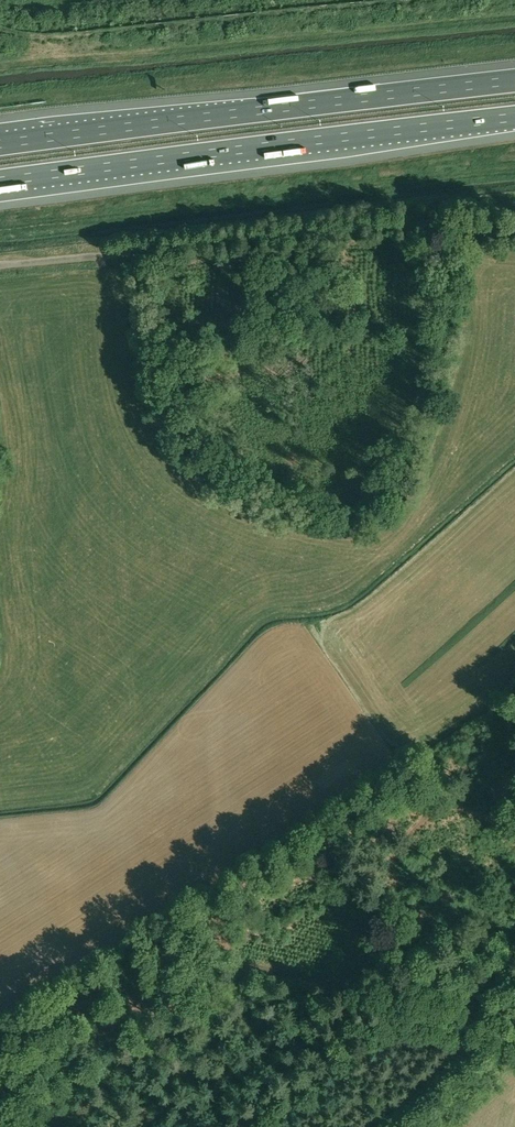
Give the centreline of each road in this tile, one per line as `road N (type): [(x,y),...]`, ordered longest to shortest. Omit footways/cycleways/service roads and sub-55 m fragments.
road 1 (motorway): [(0,182),(514,118)]
road 2 (motorway): [(514,81),(0,145)]
road 3 (track): [(514,233),(428,224),(0,266)]
road 4 (unclassified): [(411,1126),(514,1030)]

